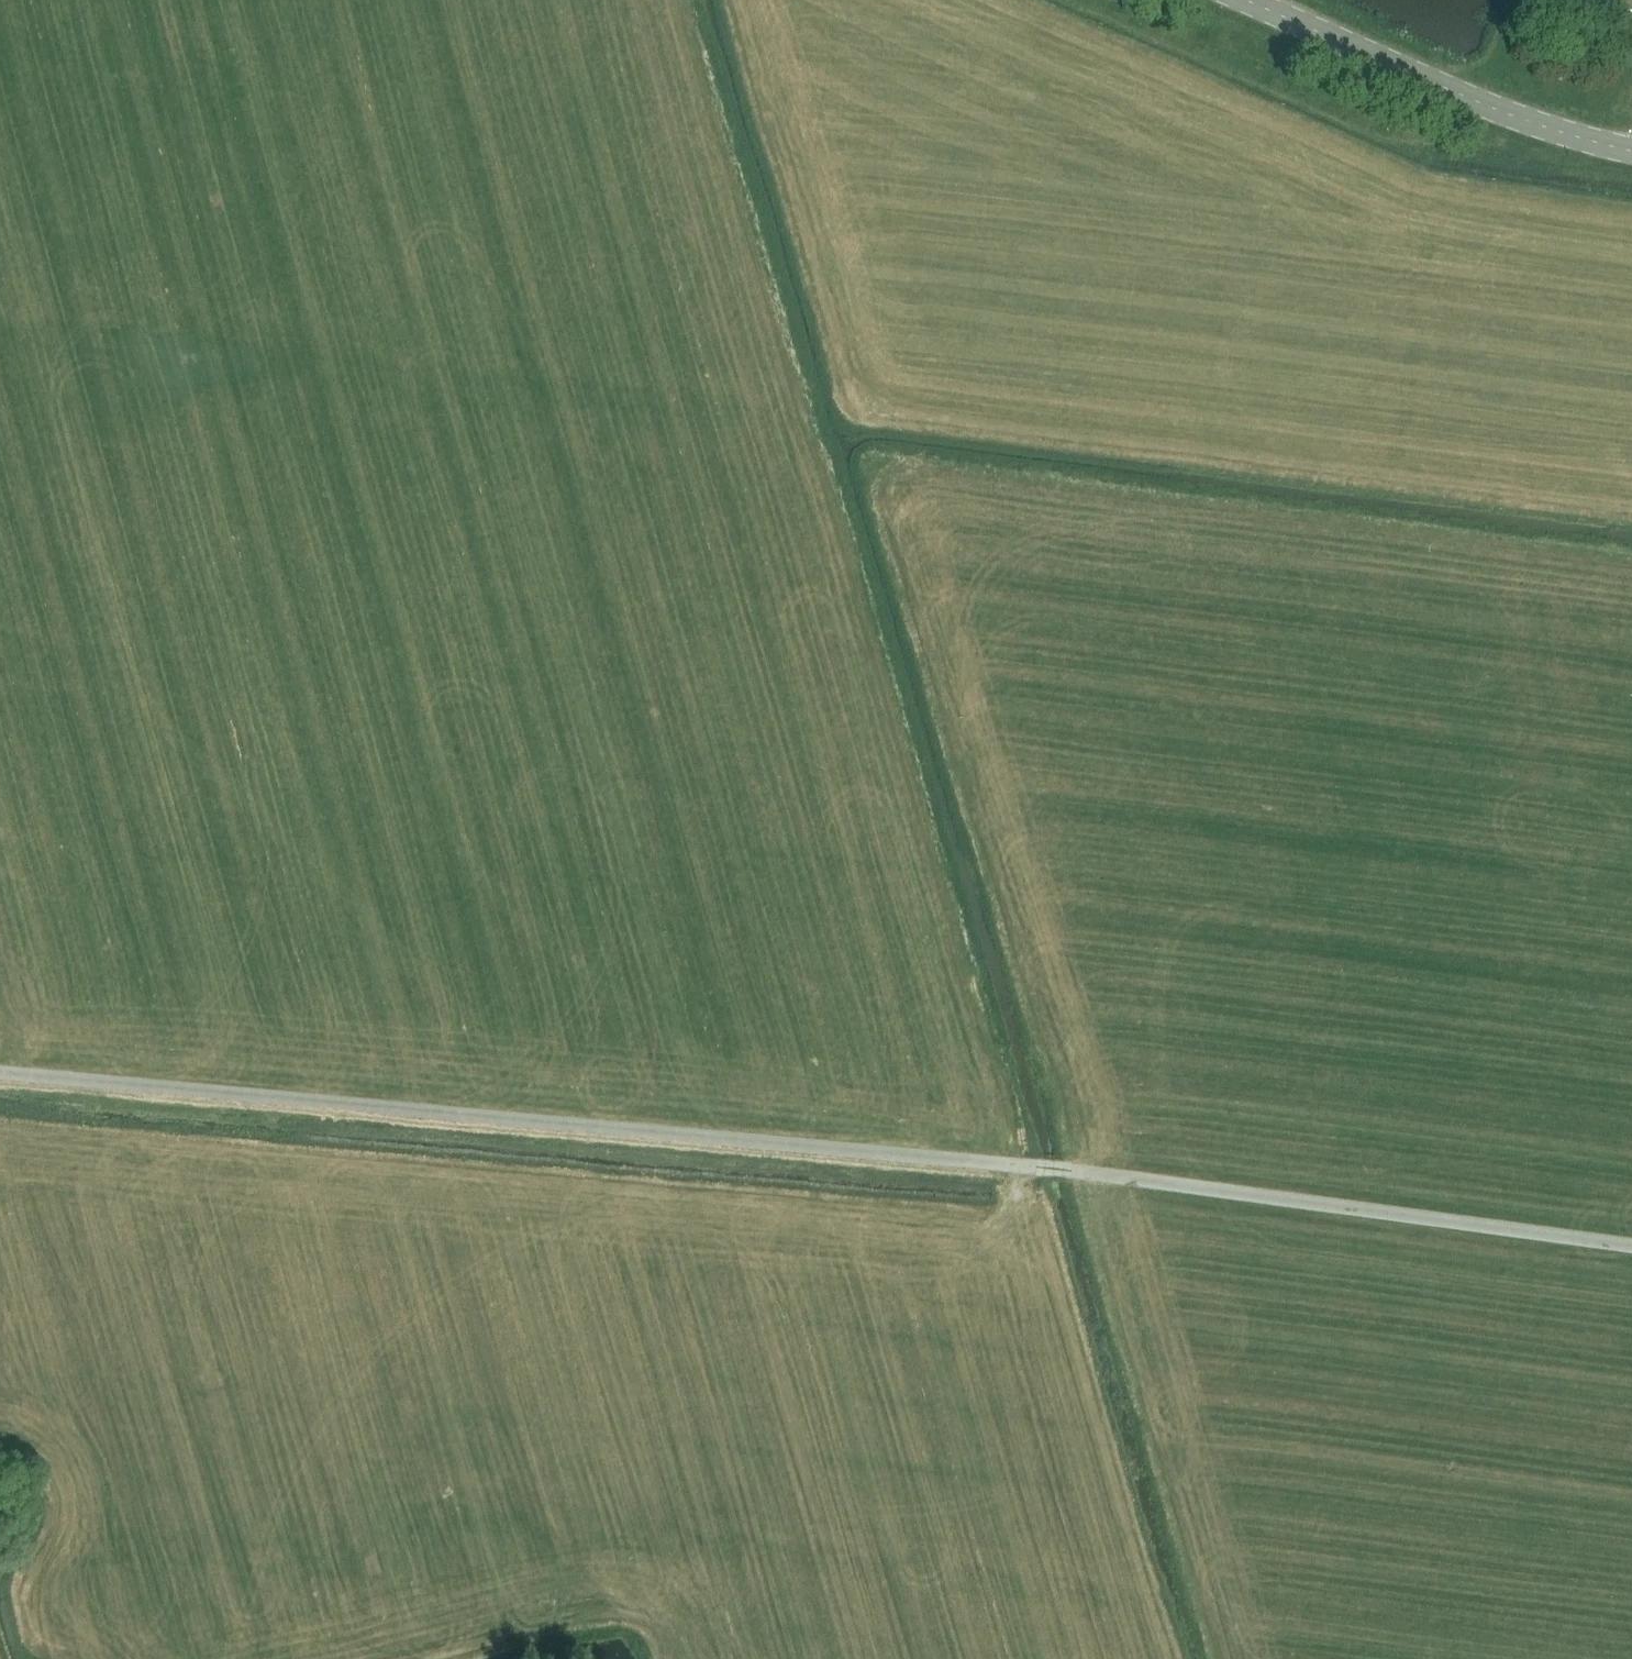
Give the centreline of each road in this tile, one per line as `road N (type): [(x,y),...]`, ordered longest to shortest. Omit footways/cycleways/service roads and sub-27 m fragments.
road 1 (track): [(0,1073),(1066,1169),(1631,1245)]
road 2 (unclassified): [(1246,0),(1524,120),(1631,151)]

